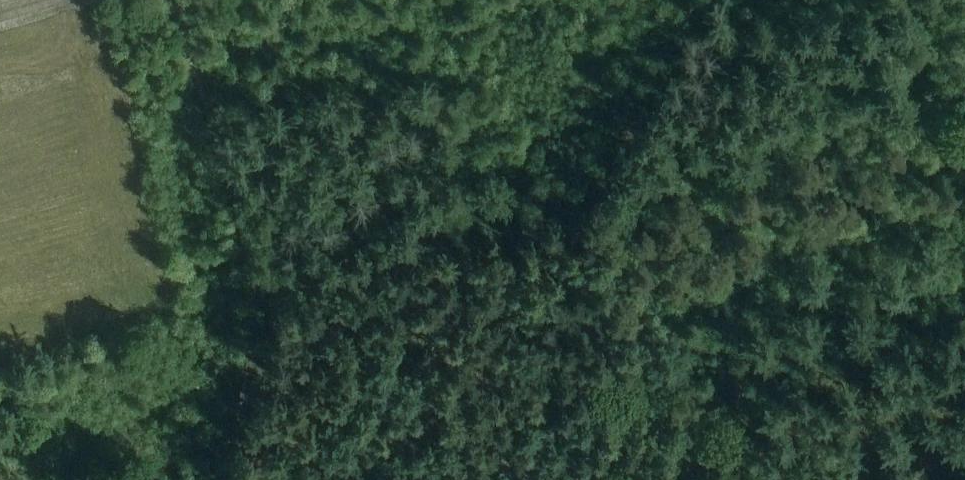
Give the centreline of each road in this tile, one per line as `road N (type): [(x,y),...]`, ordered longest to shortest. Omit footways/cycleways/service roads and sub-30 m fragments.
road 1 (track): [(173,0),(257,271),(213,479)]

